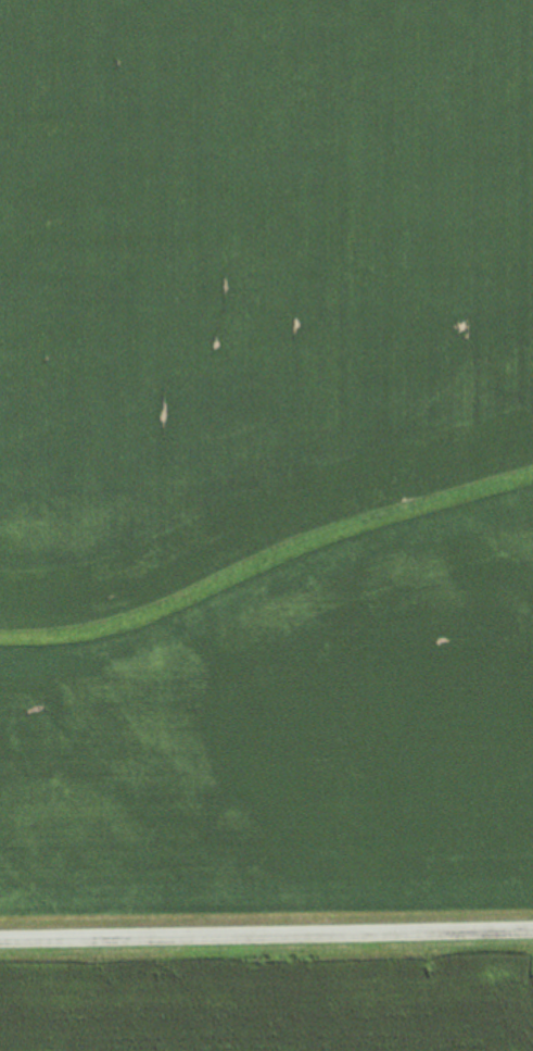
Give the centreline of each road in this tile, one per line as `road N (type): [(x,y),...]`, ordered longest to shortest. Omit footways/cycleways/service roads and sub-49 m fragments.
road 1 (residential): [(0,939),(532,930)]

